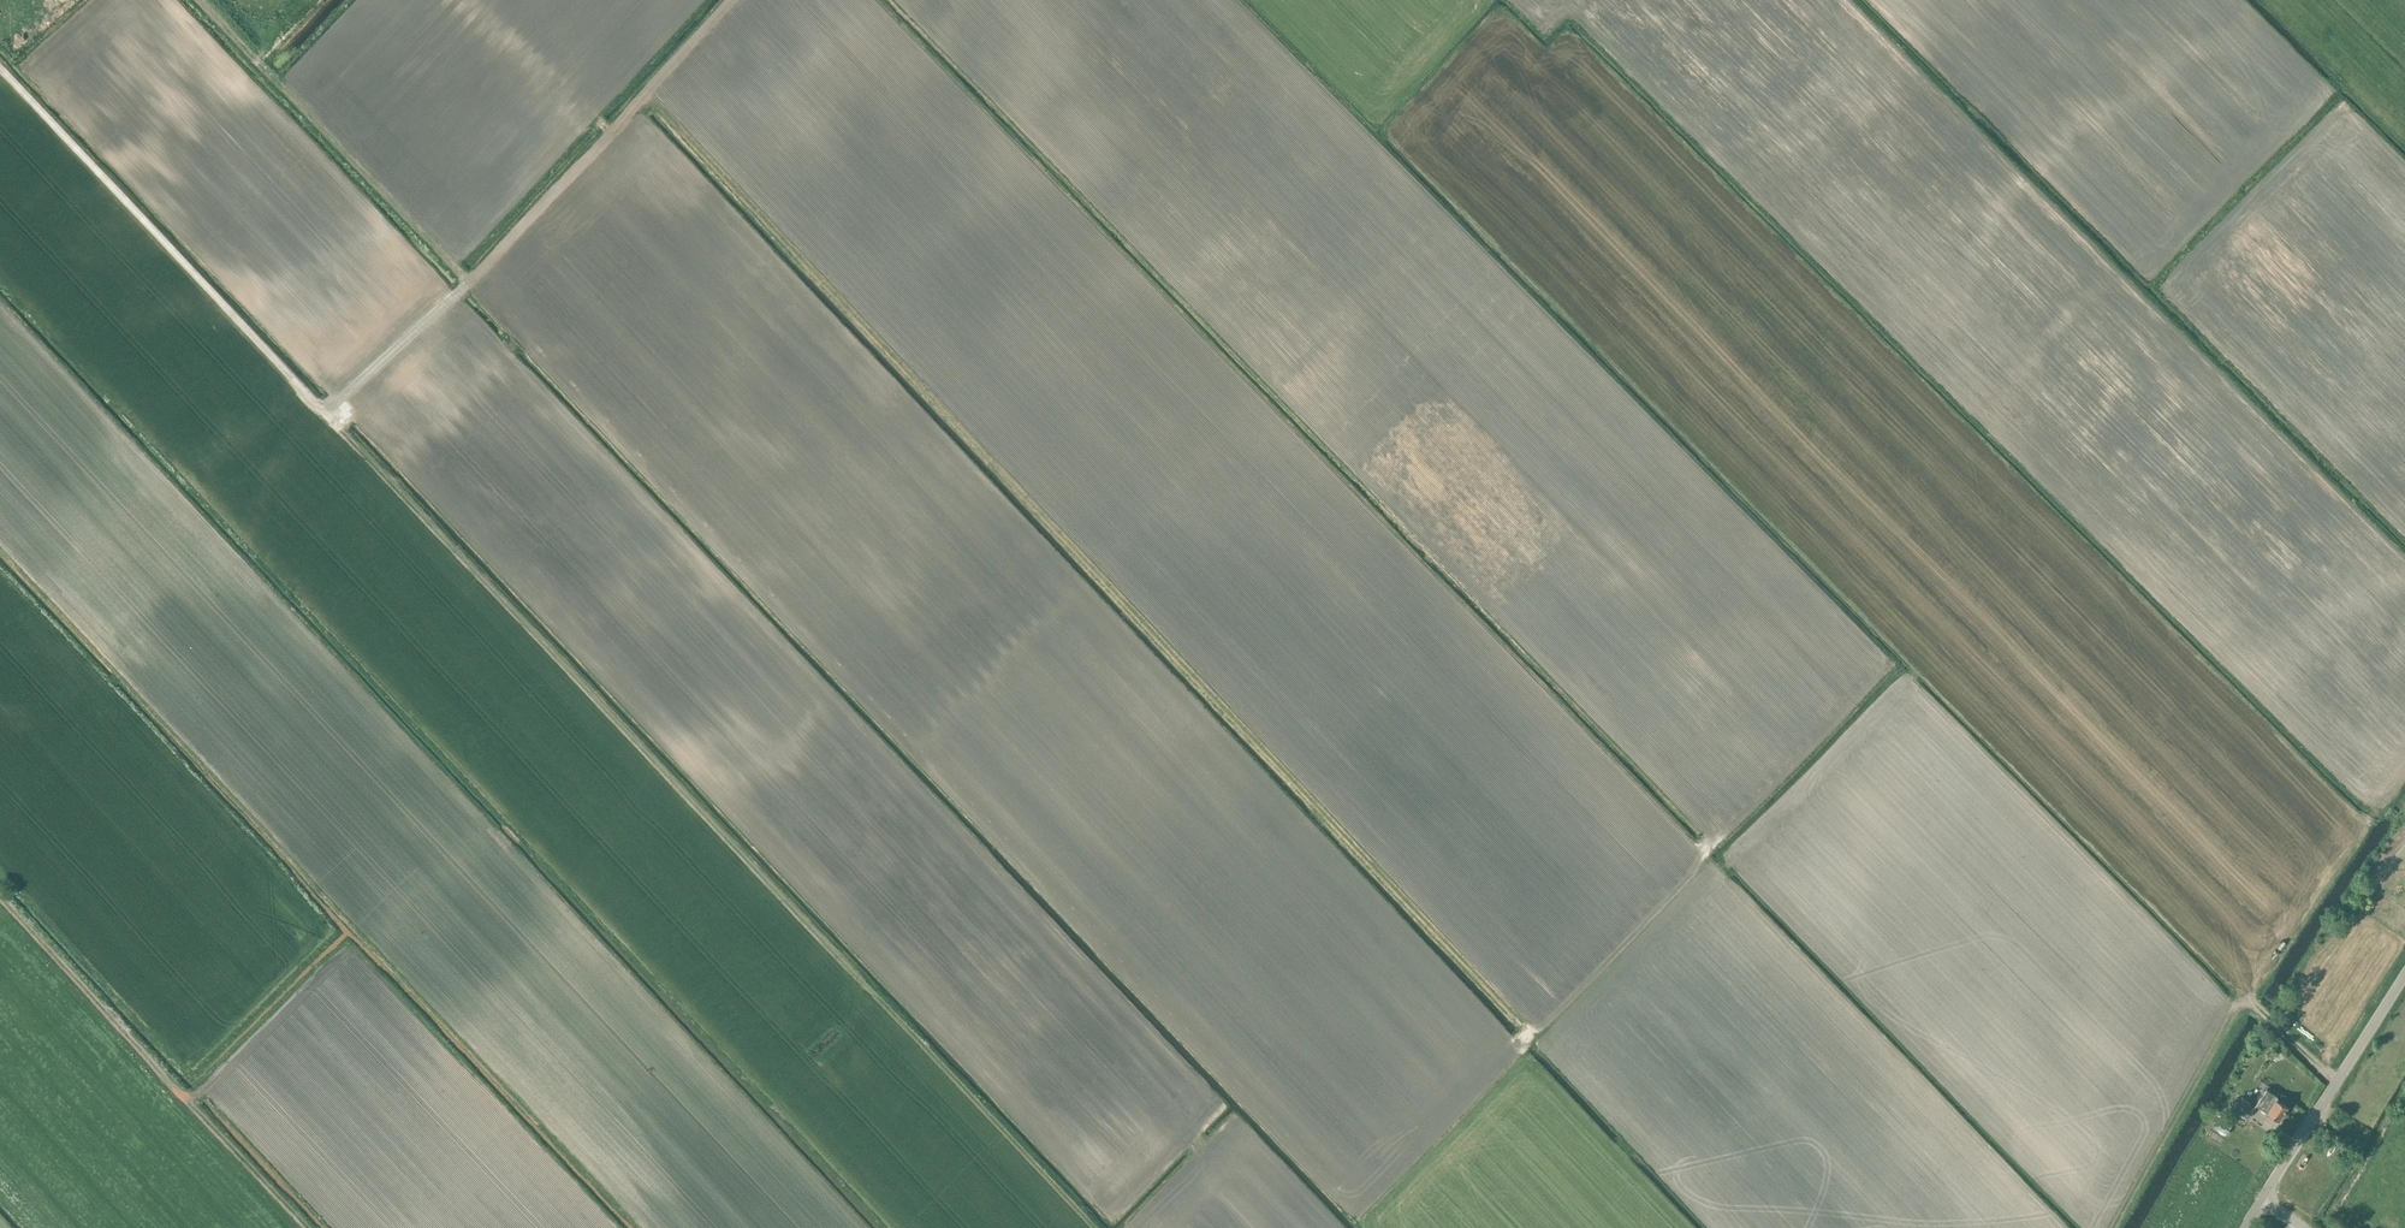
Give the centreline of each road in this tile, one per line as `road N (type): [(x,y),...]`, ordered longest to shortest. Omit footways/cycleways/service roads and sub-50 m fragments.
road 1 (unclassified): [(2268,1202),(2404,986)]

